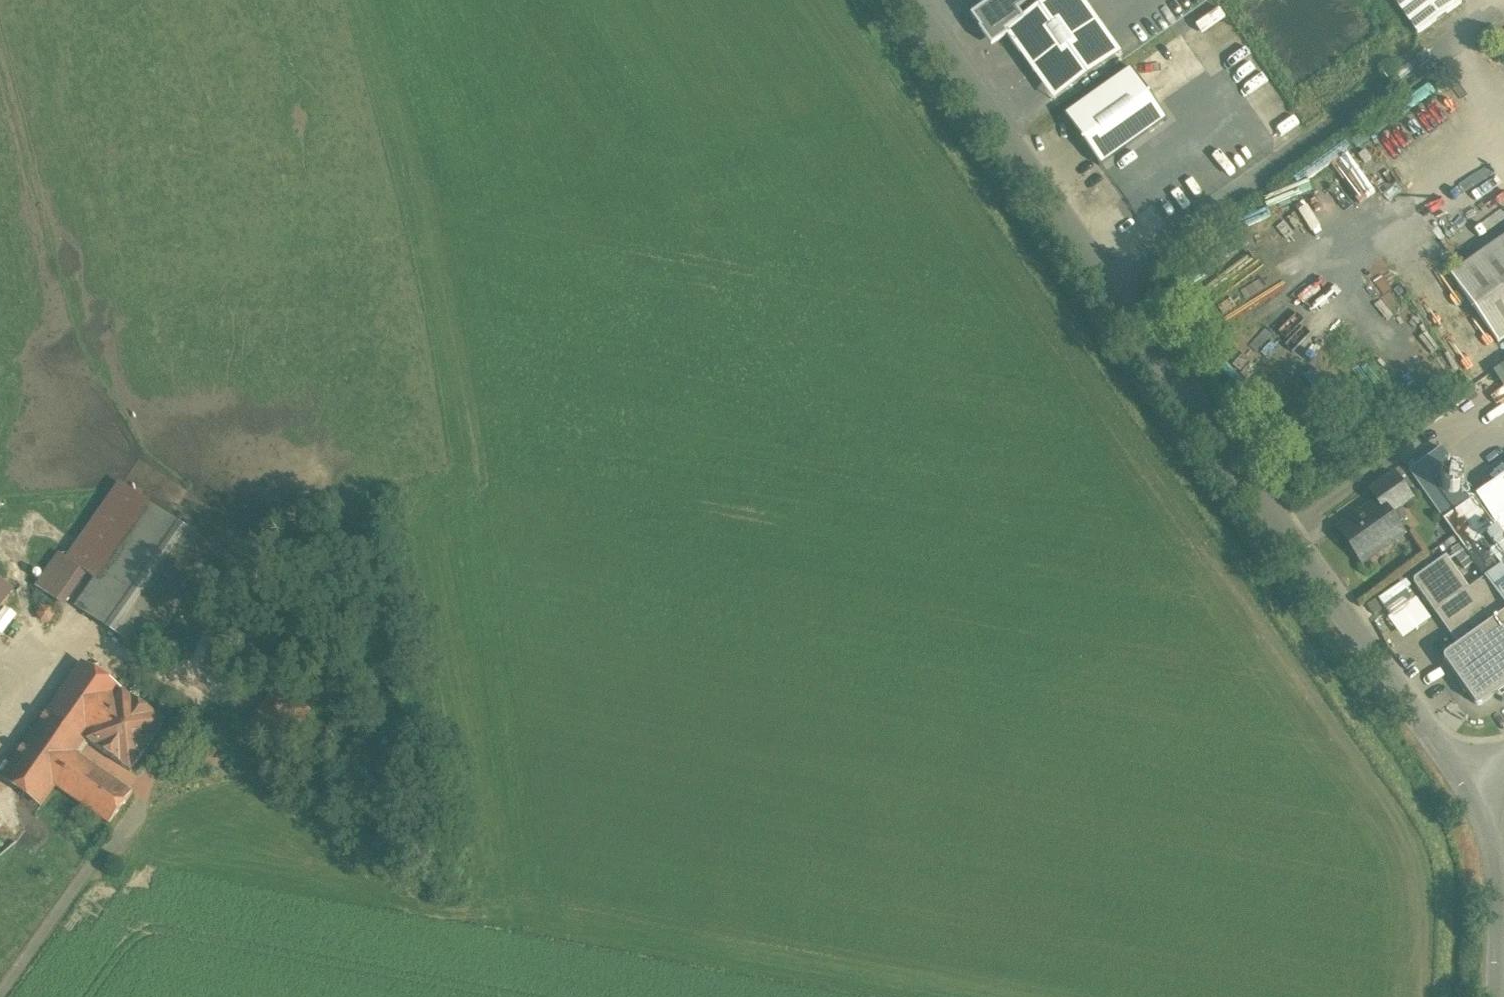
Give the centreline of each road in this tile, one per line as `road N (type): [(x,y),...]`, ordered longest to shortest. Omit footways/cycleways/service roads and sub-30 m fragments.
road 1 (unclassified): [(1469,788),(914,0)]
road 2 (unclassified): [(1497,996),(1497,884),(1489,830),(1469,788)]

